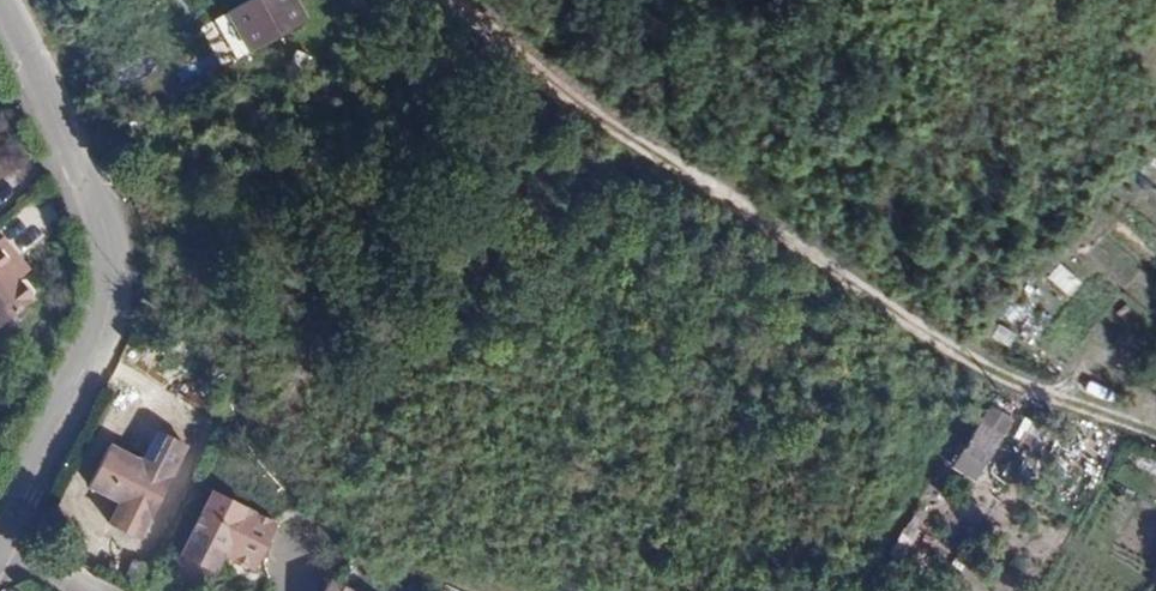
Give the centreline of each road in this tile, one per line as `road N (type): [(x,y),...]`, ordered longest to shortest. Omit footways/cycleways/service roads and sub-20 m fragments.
road 1 (track): [(455,0),(642,148),(981,365),(1098,408)]
road 2 (residential): [(4,0),(105,221),(112,263),(103,335),(0,524)]

